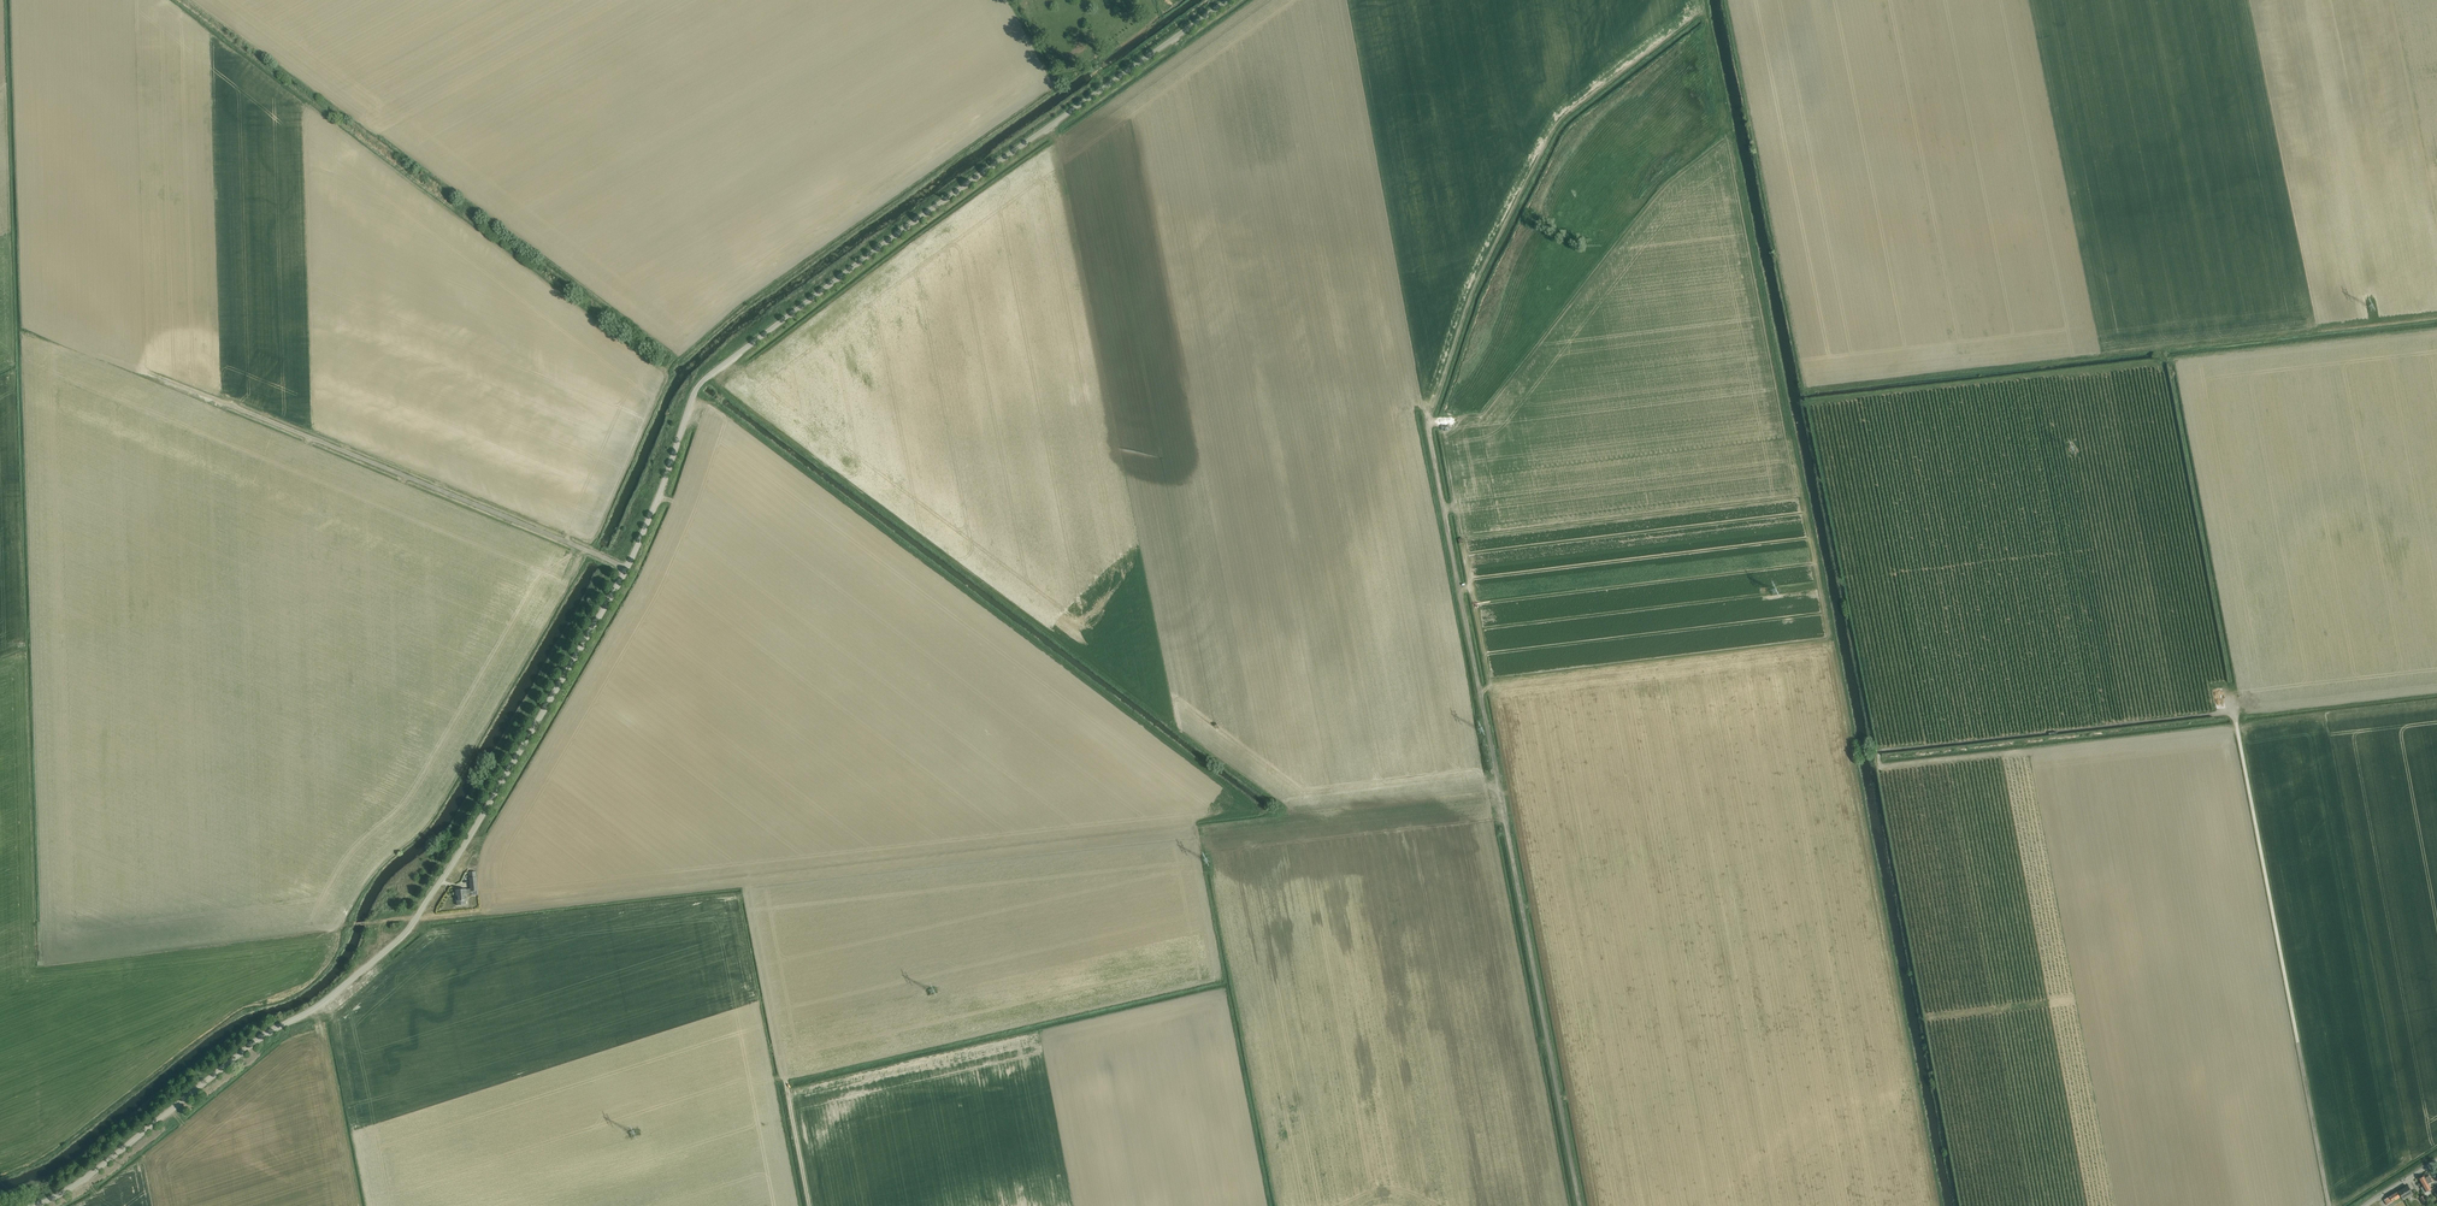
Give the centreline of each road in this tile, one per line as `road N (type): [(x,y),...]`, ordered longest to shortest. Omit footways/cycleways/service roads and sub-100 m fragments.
road 1 (unclassified): [(35,1205),(87,1178),(256,1040),(328,998),(408,932),(626,568),(700,384),(1228,0)]
road 2 (track): [(1580,1205),(1427,419)]
road 3 (track): [(626,568),(161,378)]
road 4 (unclassified): [(2331,1205),(2236,722)]
road 5 (track): [(1008,0),(1049,79),(1087,63),(1104,88)]

